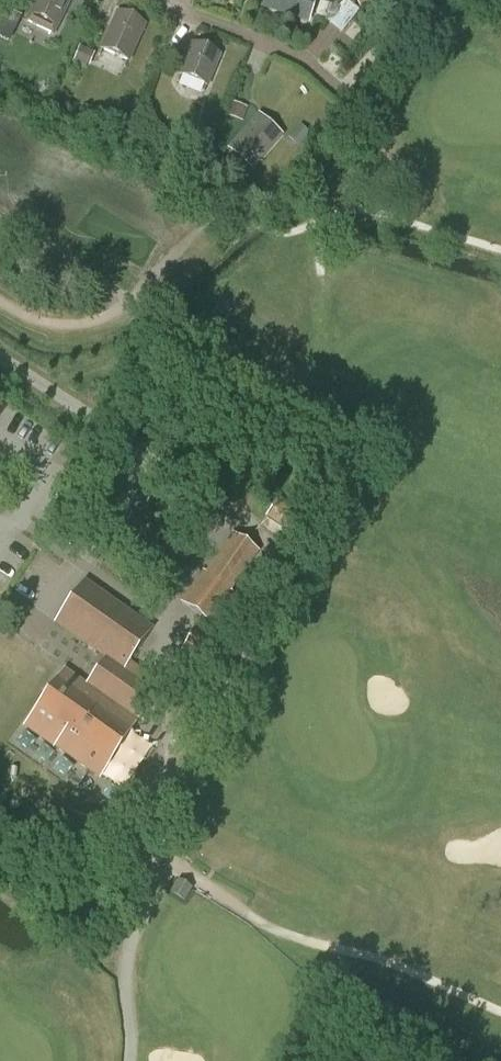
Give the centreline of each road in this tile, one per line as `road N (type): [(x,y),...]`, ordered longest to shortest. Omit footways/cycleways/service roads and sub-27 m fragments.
road 1 (unclassified): [(100,430),(0,363)]

